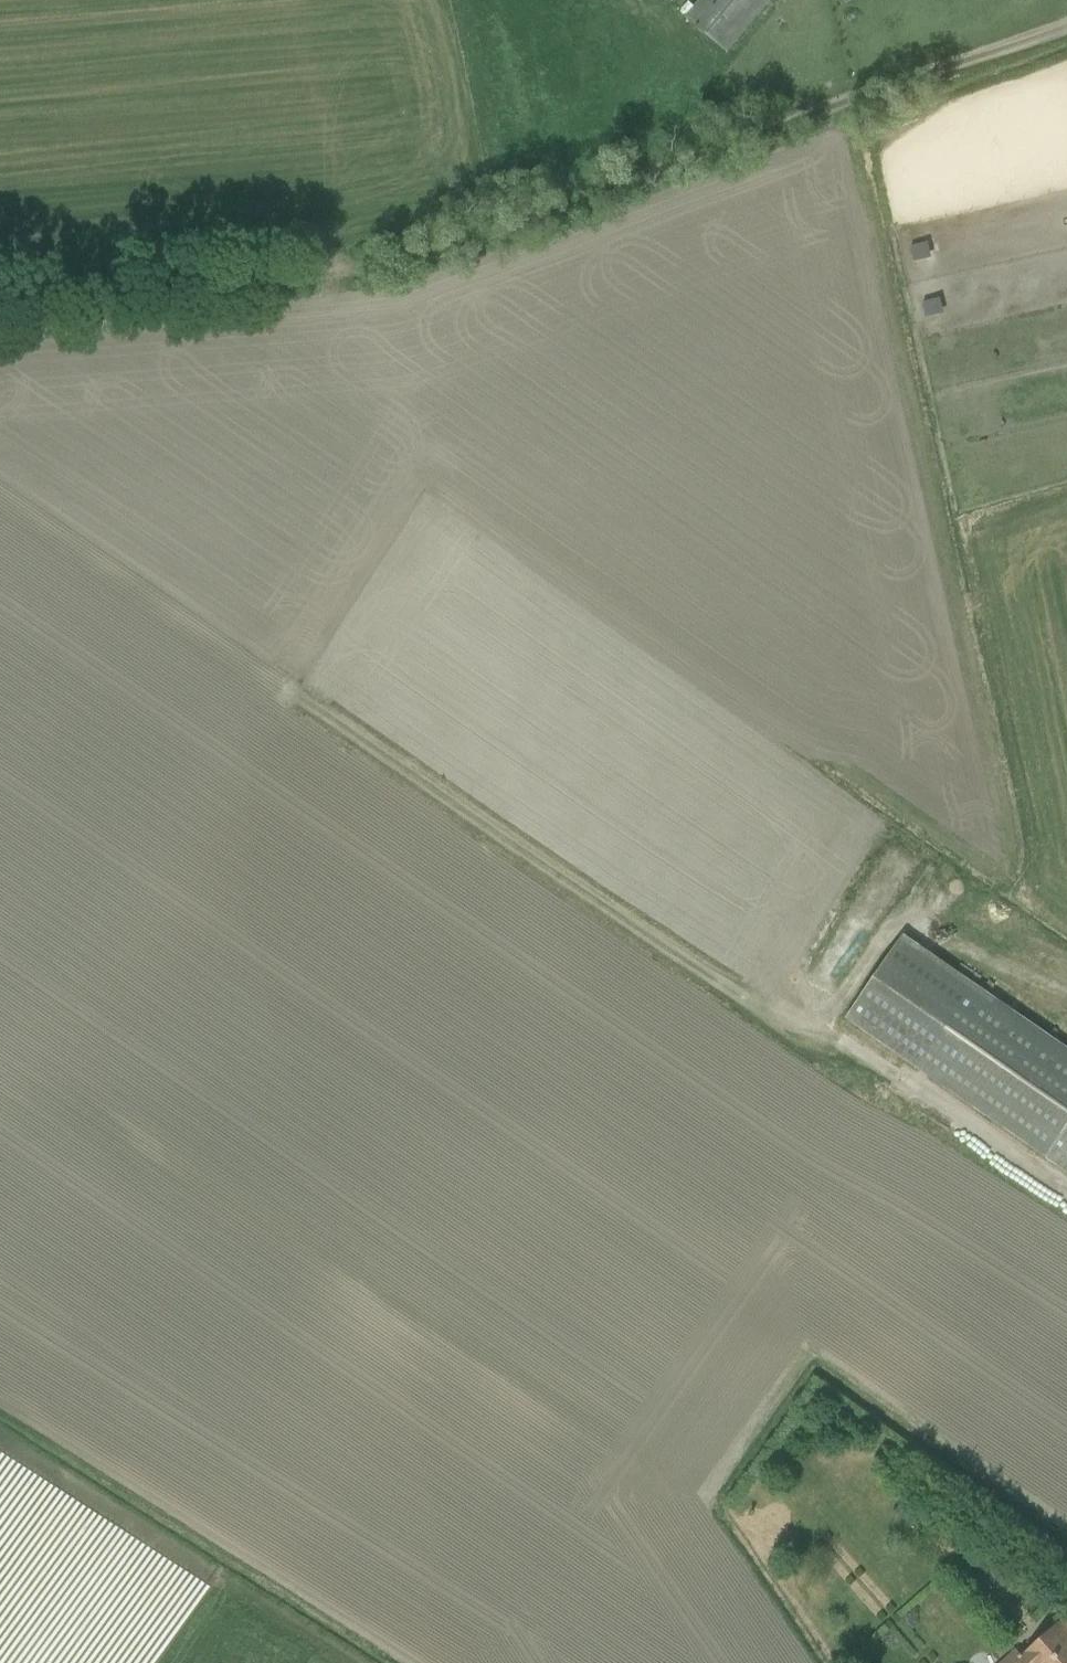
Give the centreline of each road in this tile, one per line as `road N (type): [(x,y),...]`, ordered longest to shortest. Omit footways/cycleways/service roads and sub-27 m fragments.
road 1 (track): [(1066,23),(384,270),(0,301)]

